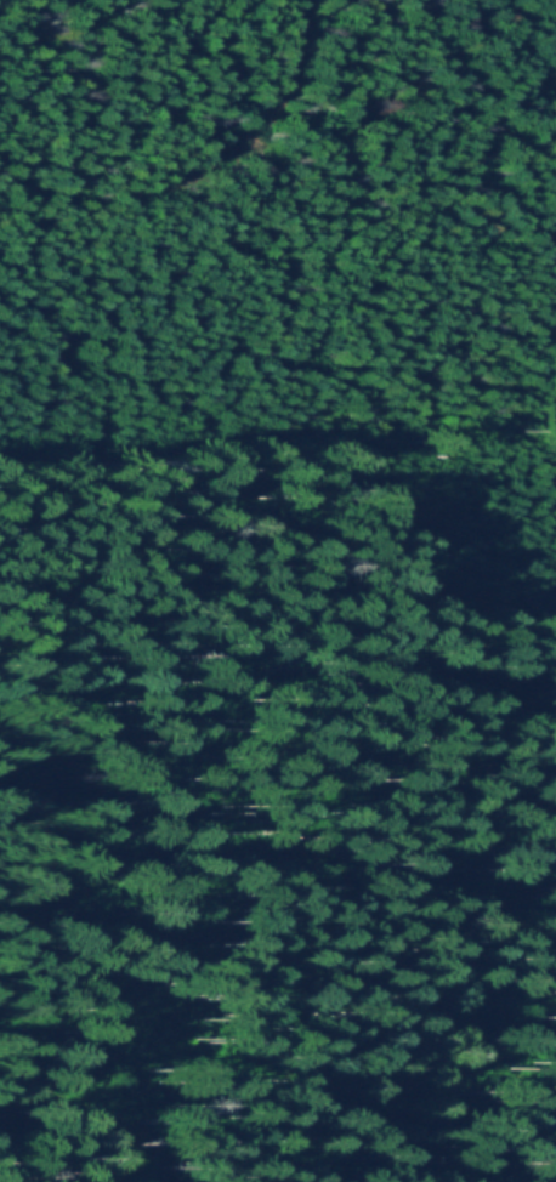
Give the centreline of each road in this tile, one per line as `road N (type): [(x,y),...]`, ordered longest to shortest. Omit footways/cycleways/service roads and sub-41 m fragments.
road 1 (track): [(170,175),(215,152),(254,118),(283,75),(294,0)]
road 2 (track): [(92,1181),(97,1101),(123,1016)]

